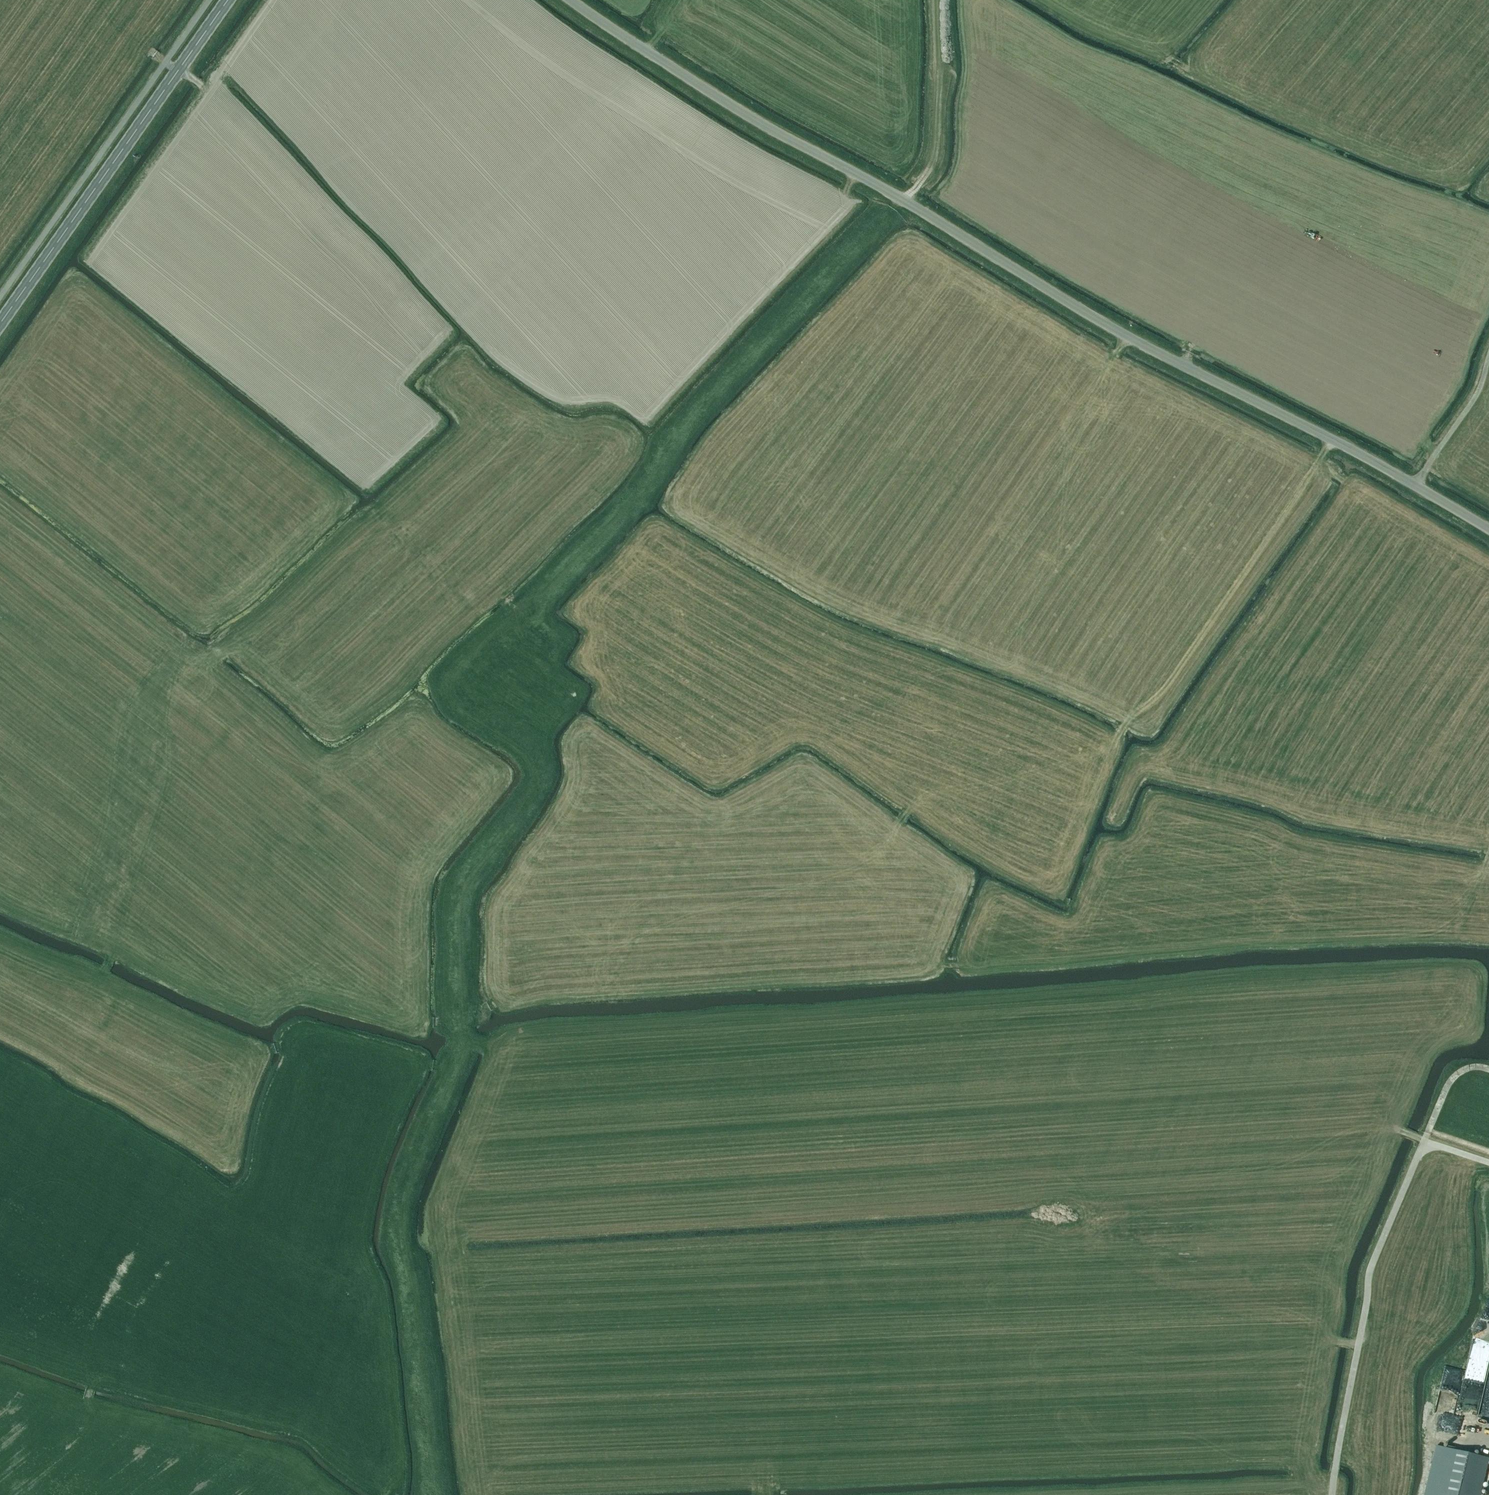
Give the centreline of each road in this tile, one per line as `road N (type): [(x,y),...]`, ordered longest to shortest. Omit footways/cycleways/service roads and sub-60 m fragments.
road 1 (tertiary): [(1488,530),(1117,331),(747,115),(570,0)]
road 2 (secondary): [(0,323),(228,0)]

